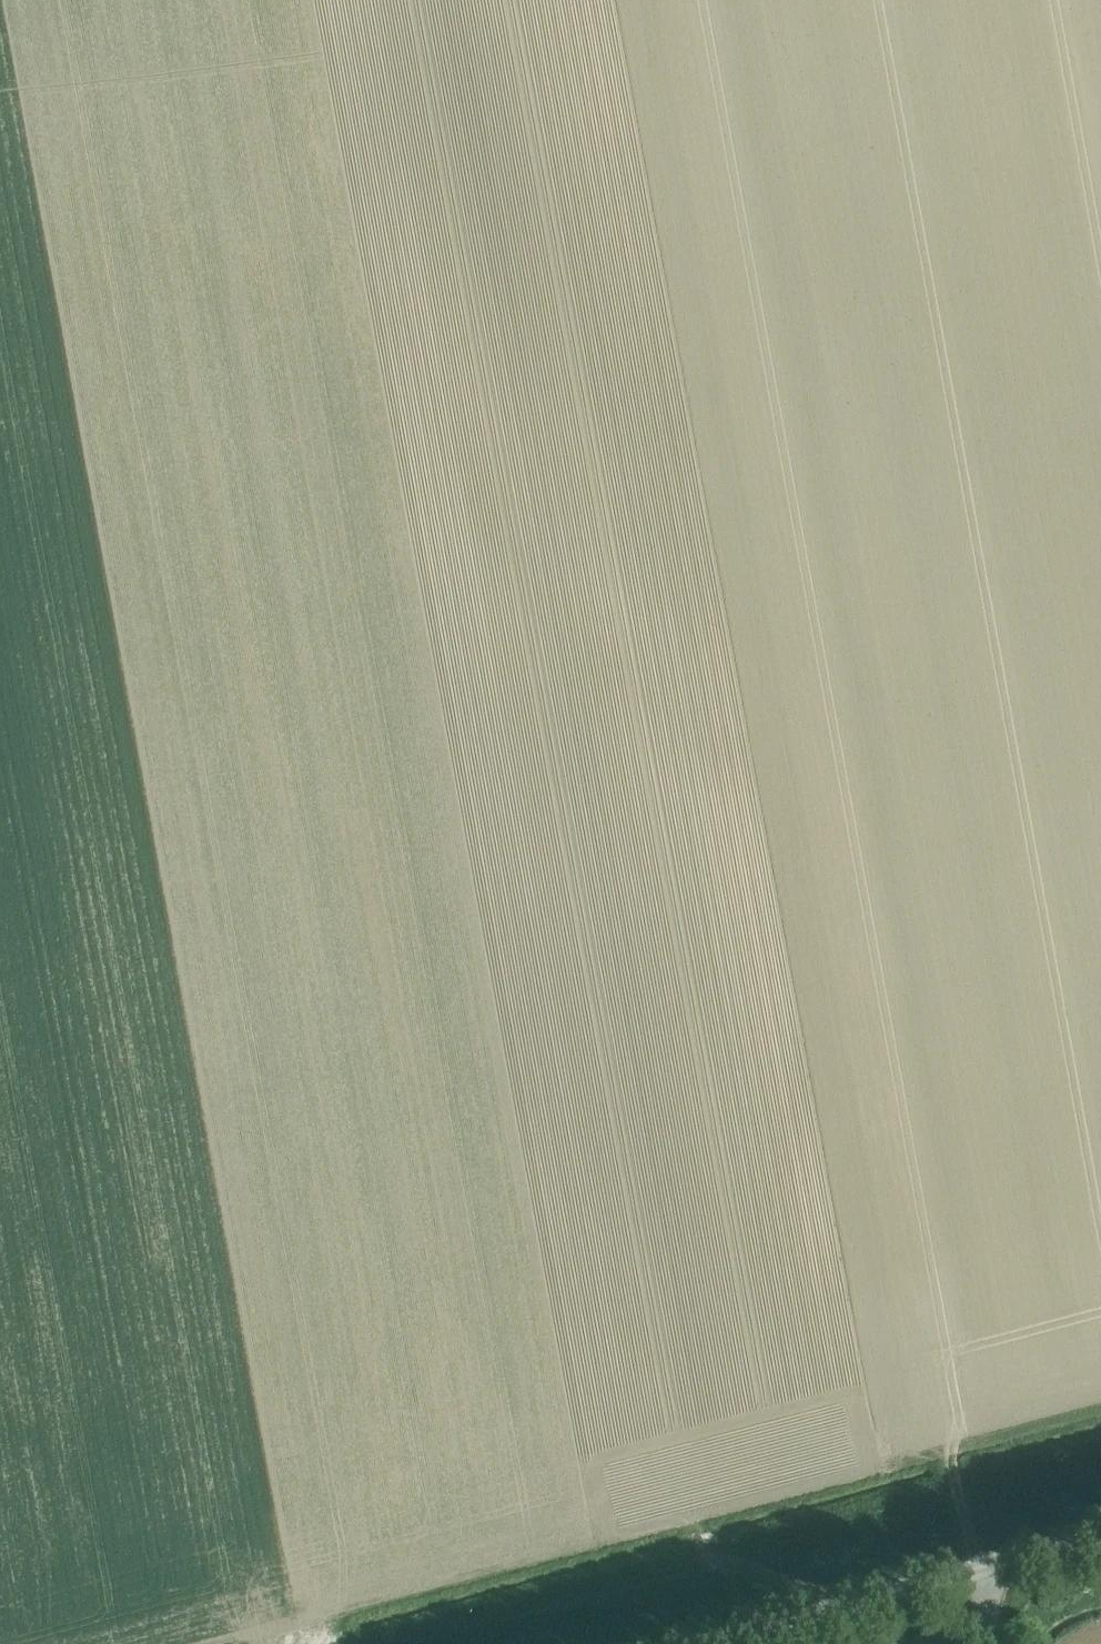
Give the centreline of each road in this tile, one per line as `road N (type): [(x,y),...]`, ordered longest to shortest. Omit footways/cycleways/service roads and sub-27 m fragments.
road 1 (unclassified): [(692,1643),(1100,1536)]

